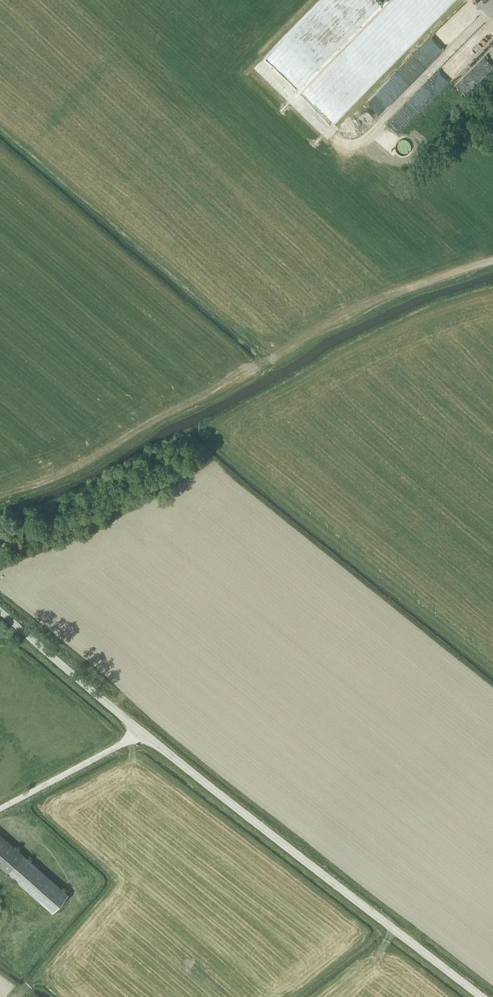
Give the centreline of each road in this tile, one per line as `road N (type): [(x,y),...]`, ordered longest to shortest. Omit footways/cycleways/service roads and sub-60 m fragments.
road 1 (tertiary): [(482,996),(0,611)]

